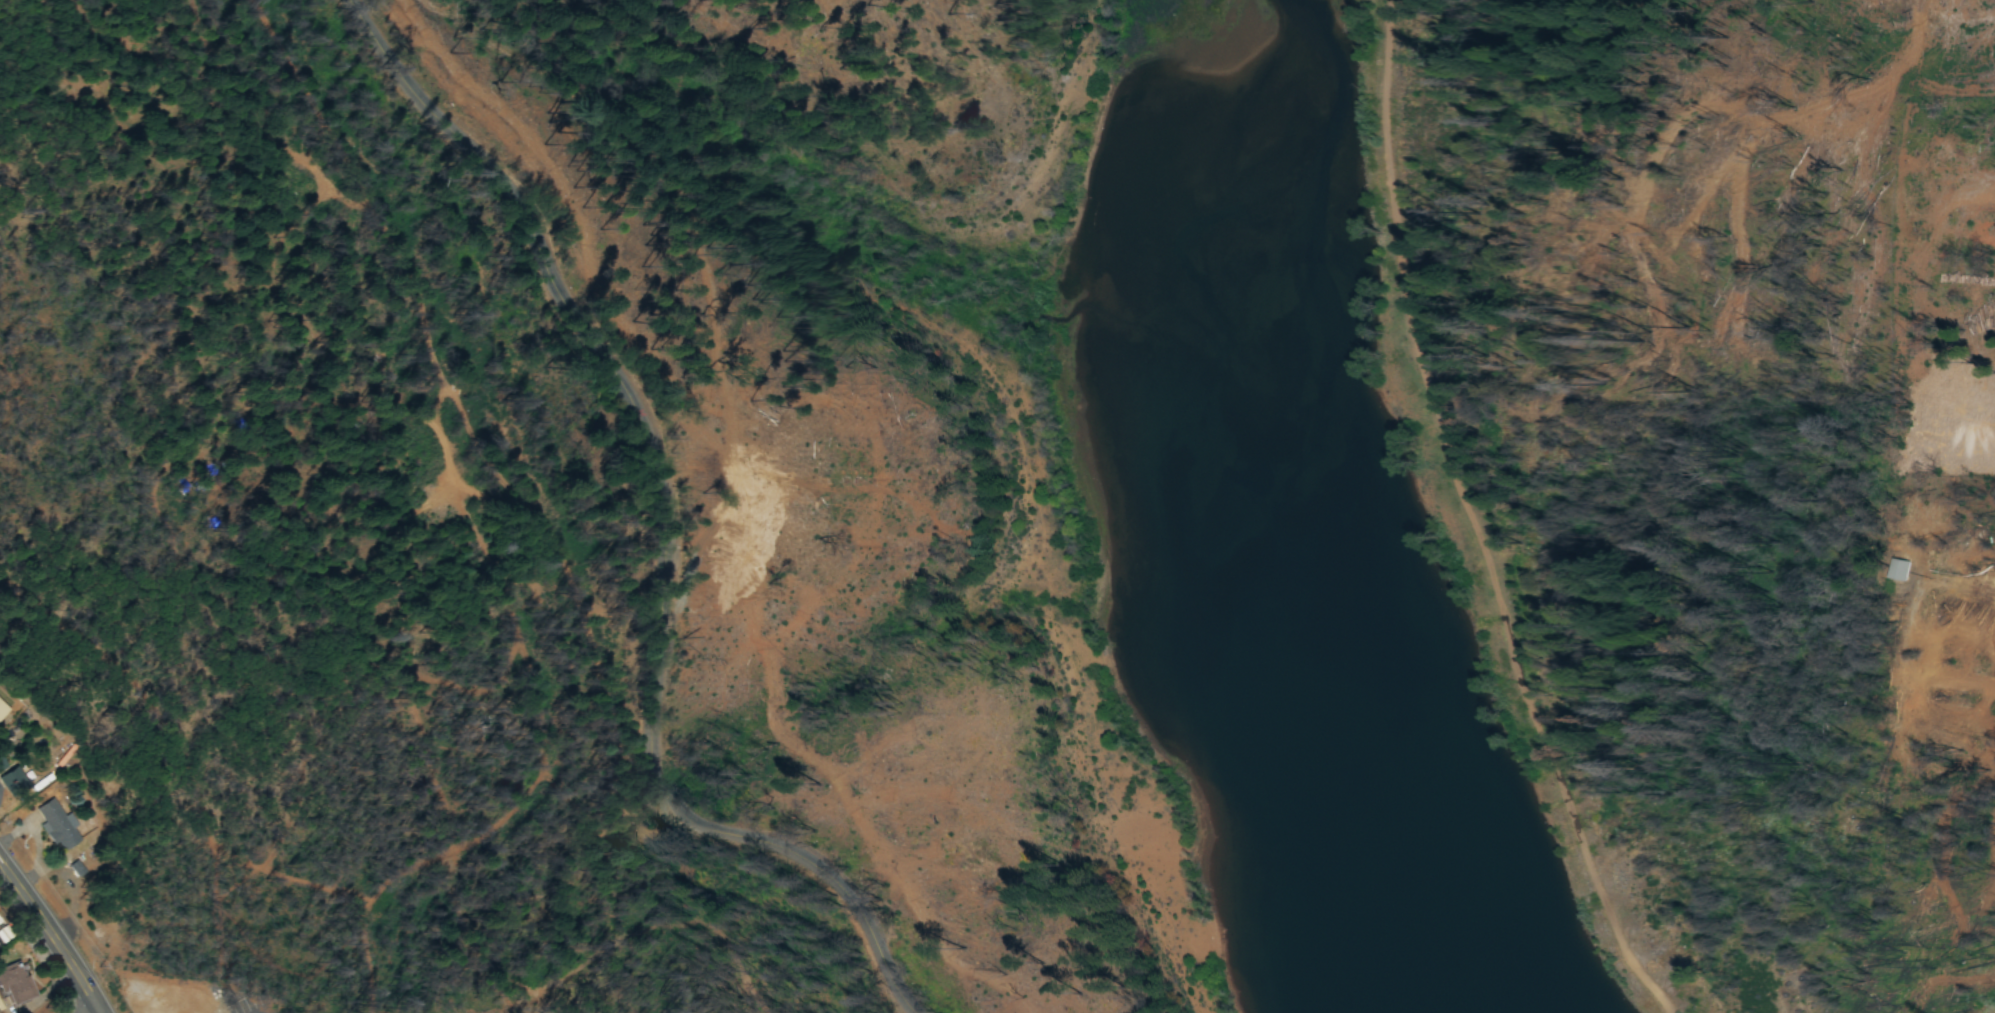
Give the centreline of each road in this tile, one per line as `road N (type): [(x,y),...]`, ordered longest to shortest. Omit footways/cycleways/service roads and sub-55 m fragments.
road 1 (residential): [(910,1012),(836,878),(792,849),(695,825),(668,794),(661,724),(674,532),(657,443),(530,211),(405,74),(359,0)]
road 2 (secondary): [(105,1012),(0,859)]

